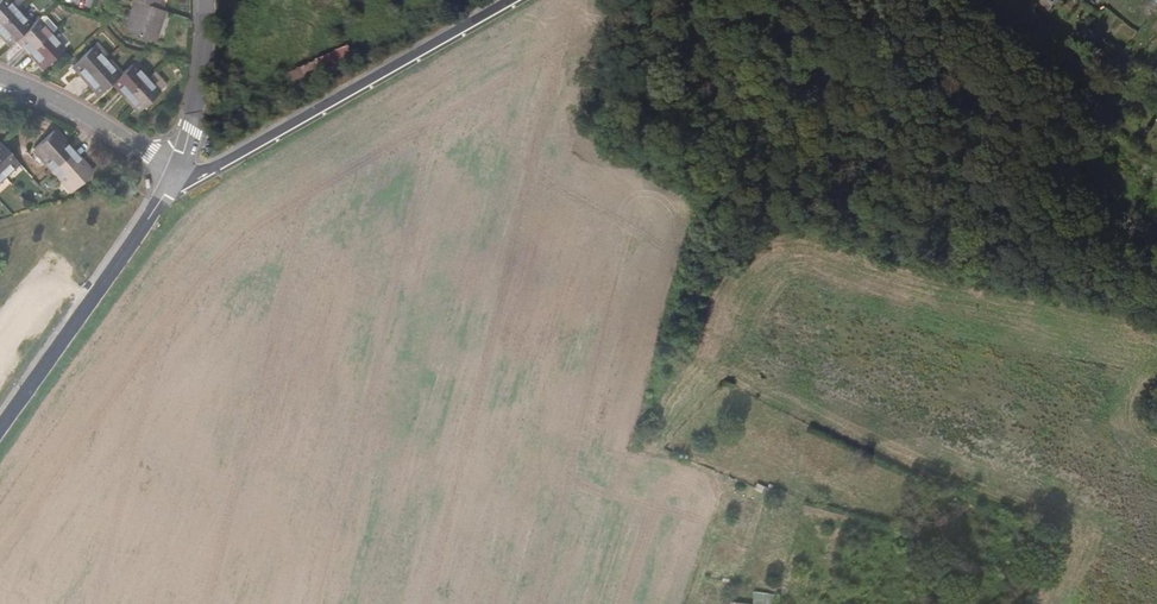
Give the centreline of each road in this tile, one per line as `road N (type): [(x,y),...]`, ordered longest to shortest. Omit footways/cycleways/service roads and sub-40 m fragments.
road 1 (unclassified): [(170,171),(197,178),(231,164),(507,0)]
road 2 (residential): [(170,171),(147,224),(0,424)]
road 3 (residential): [(0,80),(50,98),(170,171)]
road 4 (residential): [(208,0),(202,83),(170,171)]
road 5 (track): [(90,300),(59,277),(0,361)]

